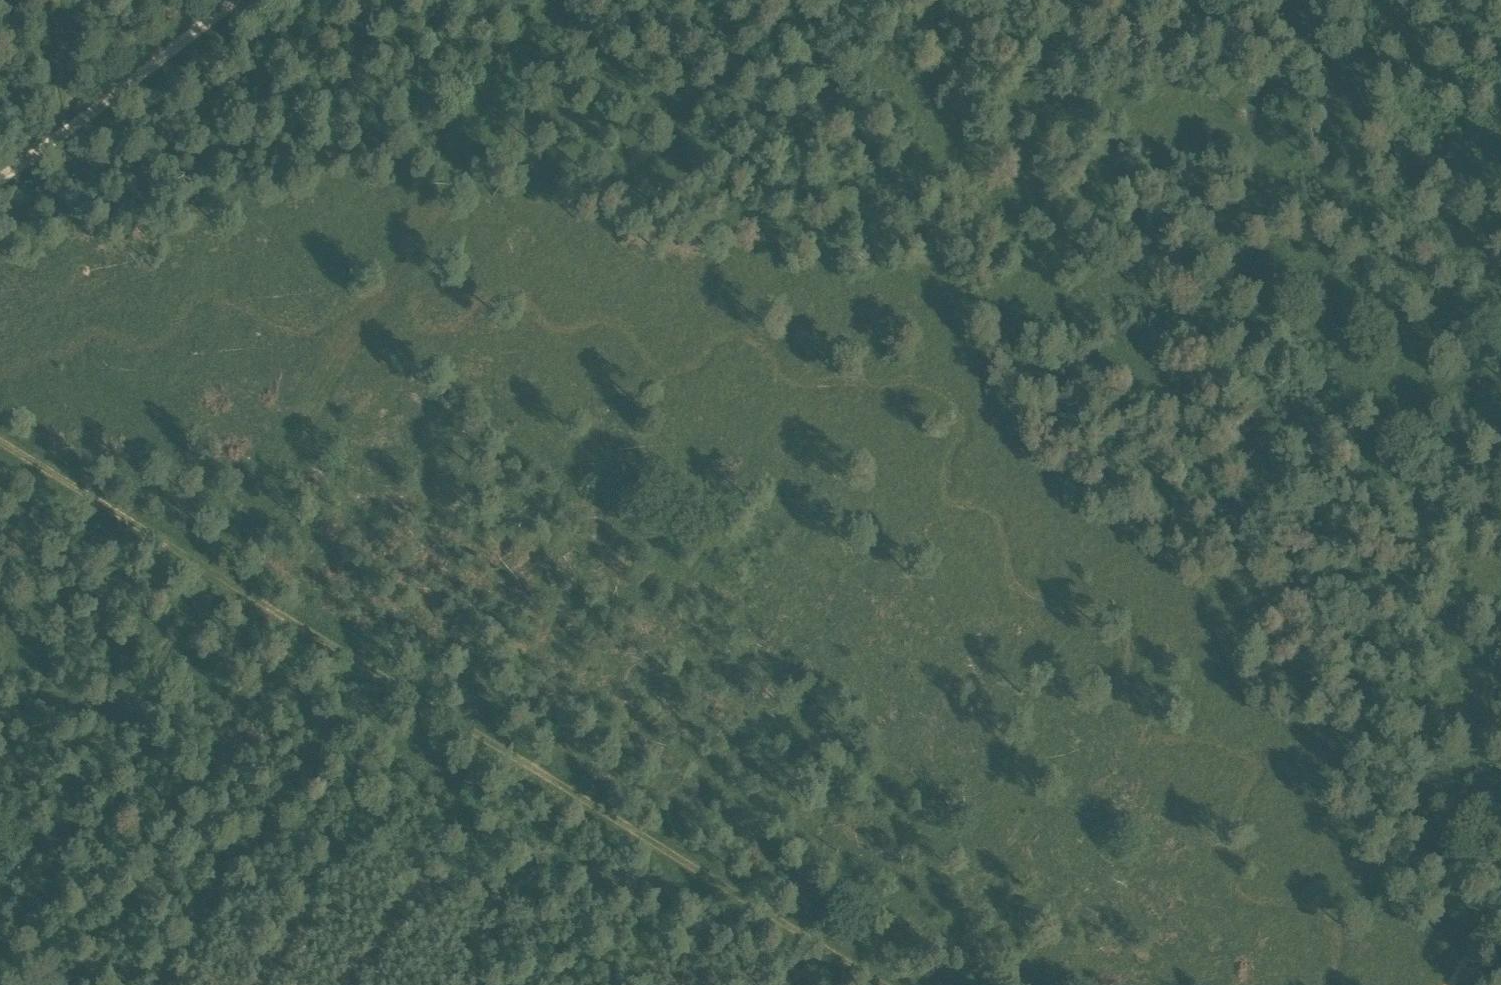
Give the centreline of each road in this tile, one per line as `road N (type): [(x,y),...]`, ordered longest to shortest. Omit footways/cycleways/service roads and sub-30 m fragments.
road 1 (track): [(0,971),(573,0)]
road 2 (track): [(887,984),(0,448)]
road 3 (track): [(241,0),(0,182)]
road 4 (track): [(60,0),(66,133)]

